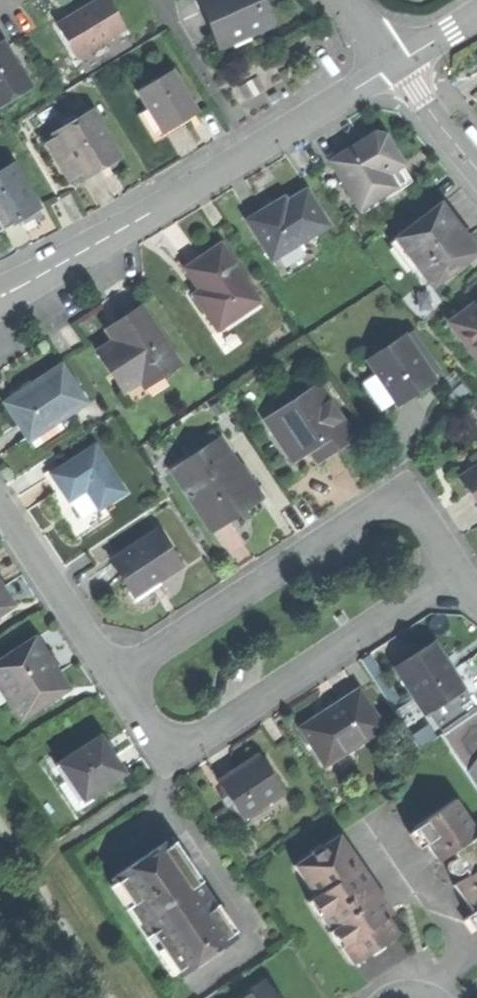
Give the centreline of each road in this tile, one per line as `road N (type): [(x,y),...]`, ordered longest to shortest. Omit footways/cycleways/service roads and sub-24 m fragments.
road 1 (residential): [(0,291),(396,66)]
road 2 (residential): [(455,573),(413,502),(389,497),(115,672)]
road 3 (residential): [(115,672),(165,740),(195,742),(455,573)]
road 4 (residential): [(115,672),(0,498)]
road 5 (residential): [(476,170),(396,66)]

